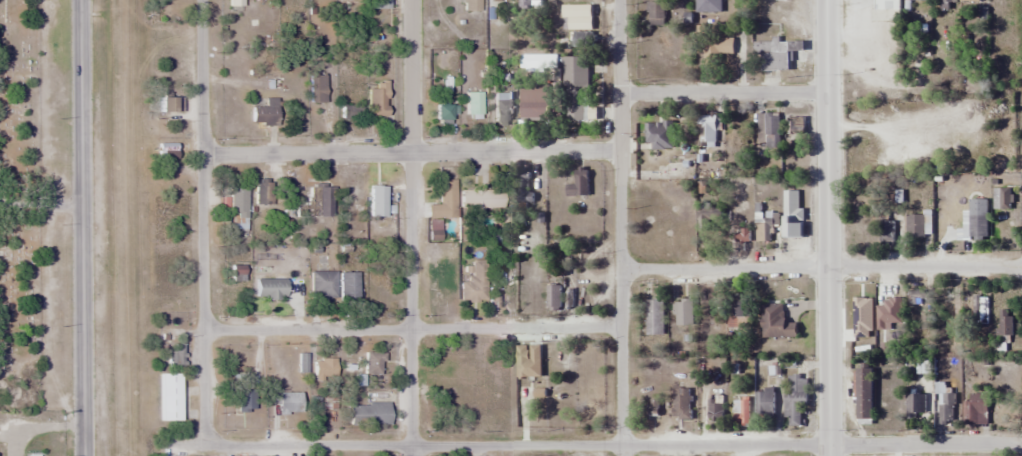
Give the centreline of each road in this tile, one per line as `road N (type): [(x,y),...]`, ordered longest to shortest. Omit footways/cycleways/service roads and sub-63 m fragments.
road 1 (residential): [(1021,445),(228,447),(210,440)]
road 2 (tertiary): [(84,455),(81,0)]
road 3 (residential): [(622,455),(619,0)]
road 4 (residential): [(412,455),(409,0)]
road 5 (tertiary): [(829,455),(827,0)]
road 6 (residential): [(210,440),(202,0)]
road 7 (residential): [(203,331),(622,328)]
road 8 (residential): [(620,151),(203,154)]
road 9 (residential): [(621,268),(1021,268)]
road 10 (residential): [(620,94),(827,94)]

